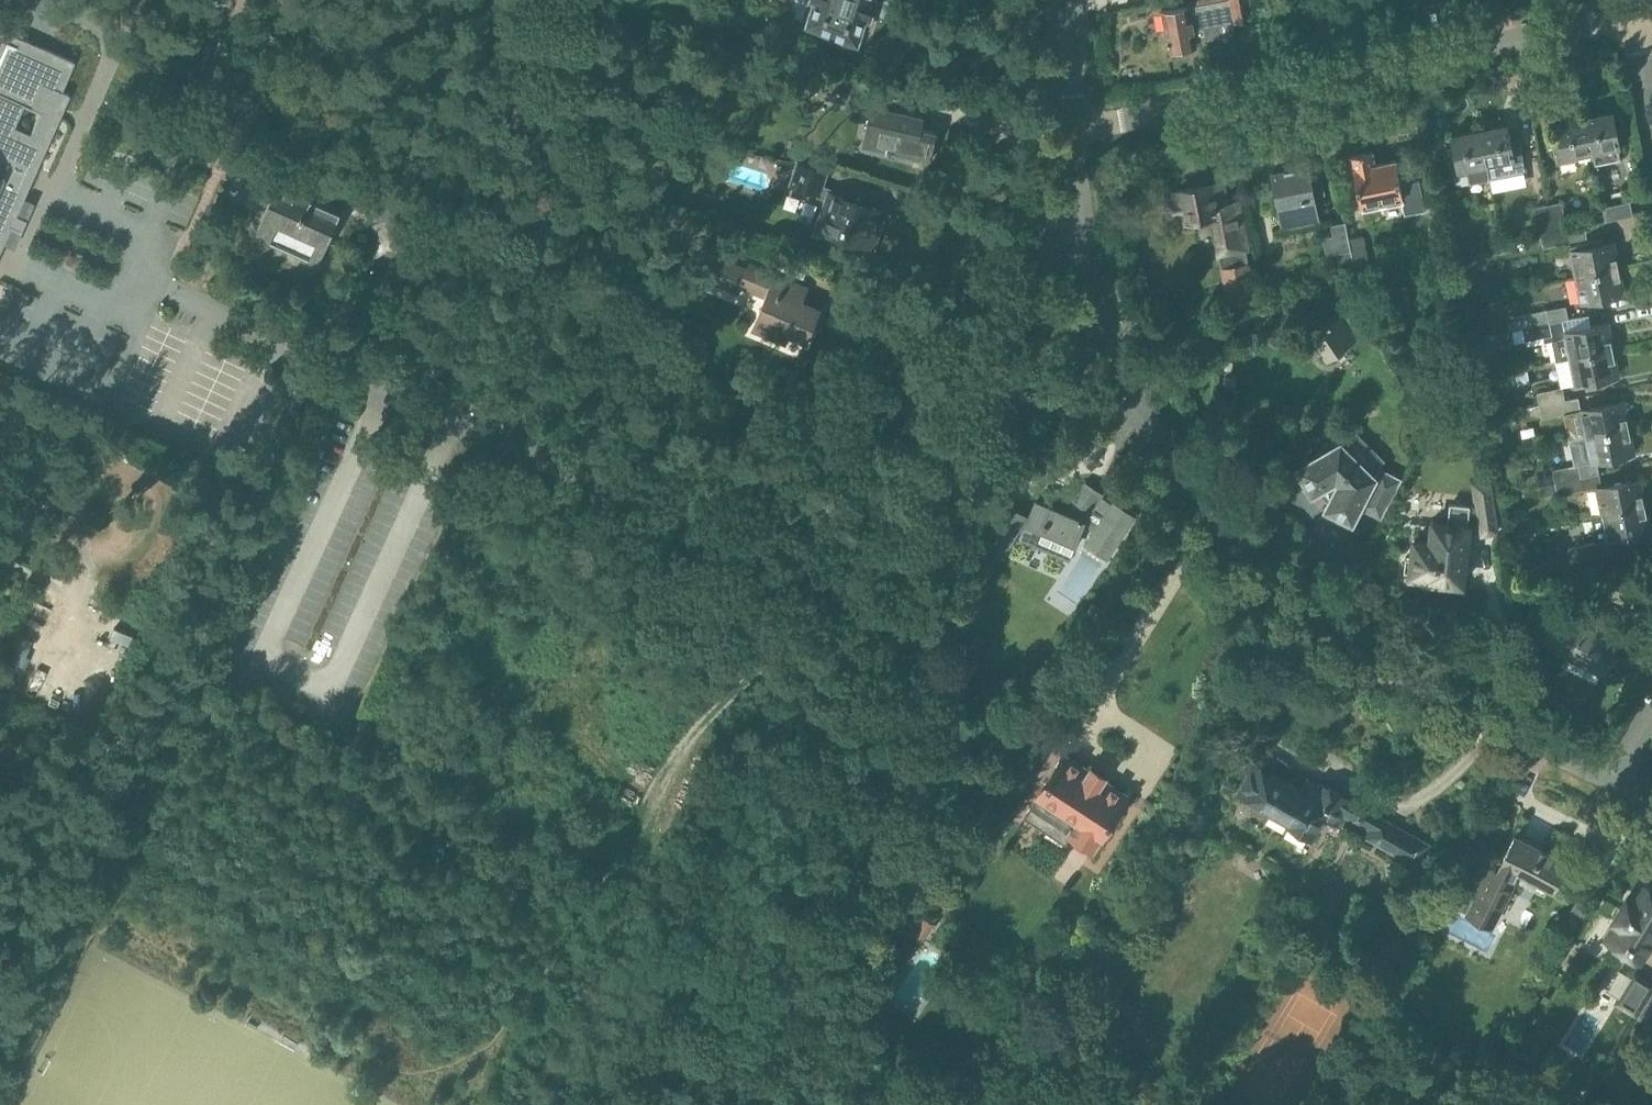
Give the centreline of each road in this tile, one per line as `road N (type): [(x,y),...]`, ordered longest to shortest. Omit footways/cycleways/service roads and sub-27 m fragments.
road 1 (residential): [(1612,776),(1485,716),(1308,609),(1224,528),(1146,429)]
road 2 (residential): [(1074,126),(1633,16)]
road 3 (residential): [(961,416),(1081,216)]
road 4 (residential): [(1146,429),(1081,216)]
road 5 (residential): [(961,416),(859,600)]
road 6 (residential): [(1146,429),(1107,403),(1053,395),(961,416)]
road 7 (residential): [(1074,126),(1083,0)]

